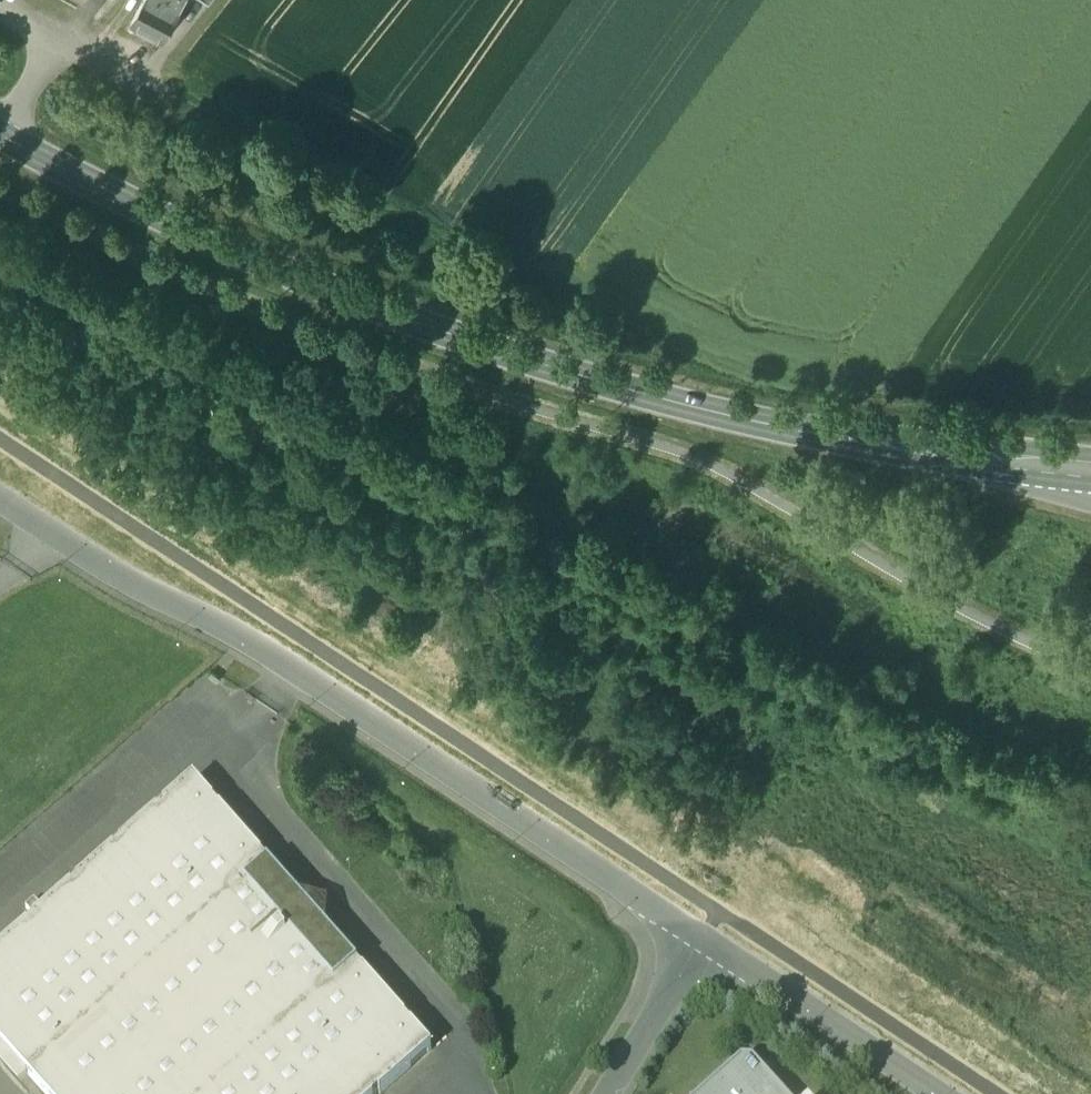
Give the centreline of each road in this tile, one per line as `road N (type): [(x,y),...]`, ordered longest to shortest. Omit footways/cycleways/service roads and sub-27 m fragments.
road 1 (secondary): [(1090,472),(776,426),(434,328),(167,218),(9,135)]
road 2 (unclassified): [(696,950),(295,674),(80,561),(0,509)]
road 3 (unclassified): [(921,1093),(696,950)]
road 4 (unclassified): [(696,950),(604,1093)]

